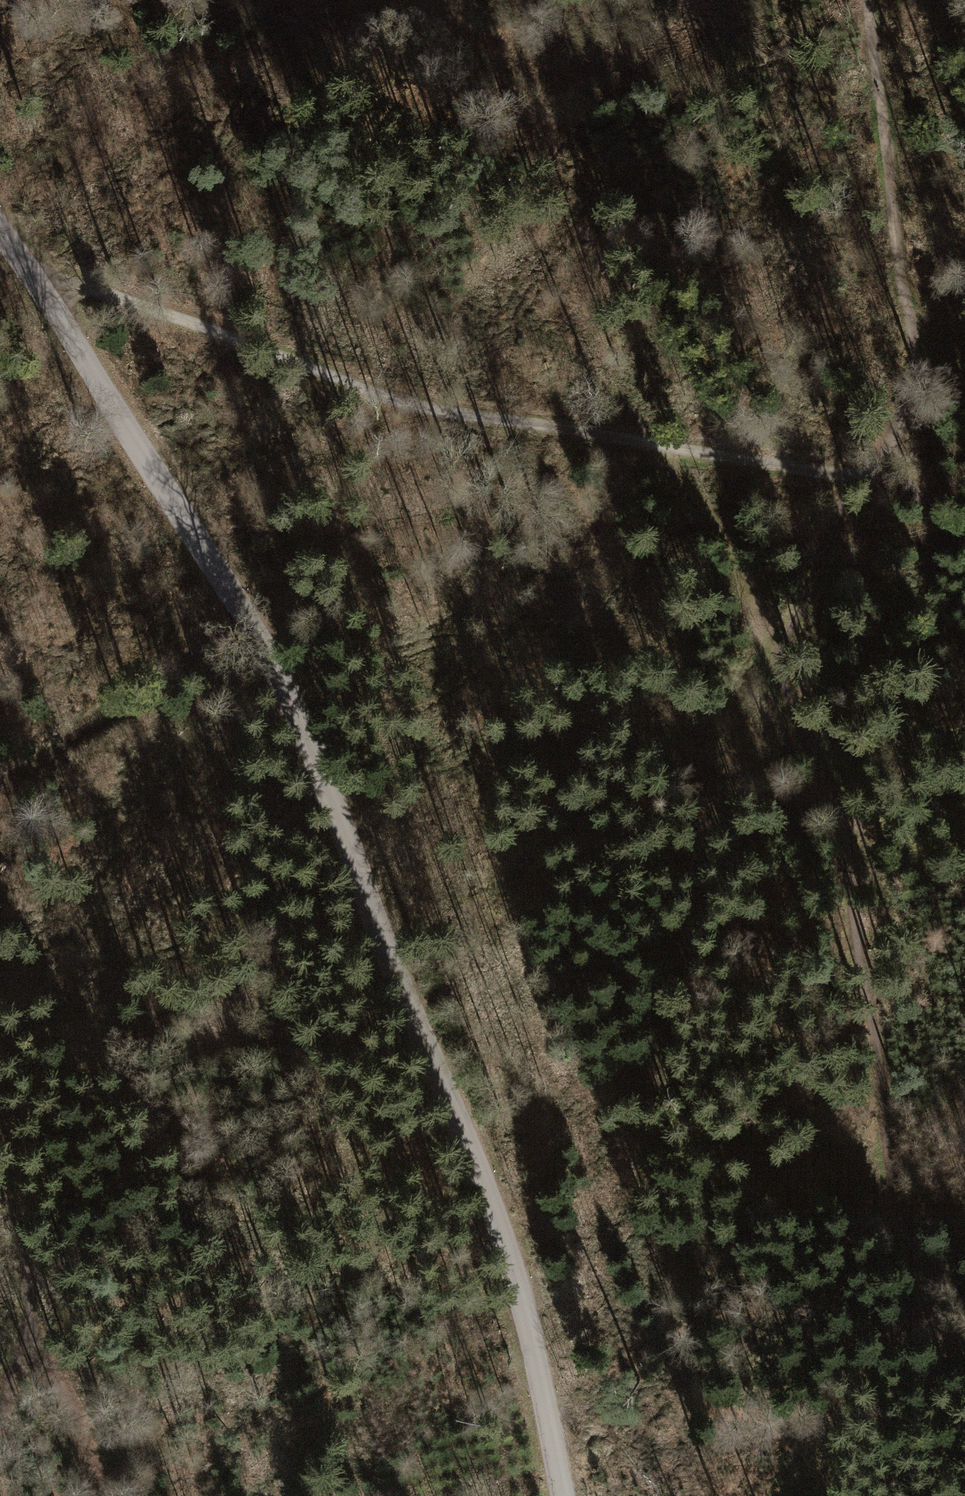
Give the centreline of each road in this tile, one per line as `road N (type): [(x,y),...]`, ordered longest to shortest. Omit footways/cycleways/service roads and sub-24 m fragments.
road 1 (residential): [(562,1495),(501,1235),(411,1019),(320,763),(245,613),(0,230)]
road 2 (track): [(964,1342),(924,1260),(819,777),(771,664),(860,481)]
road 3 (track): [(643,437),(409,399),(31,273)]
road 4 (track): [(875,0),(870,56),(914,367),(900,421),(860,481)]
road 5 (track): [(771,664),(643,437),(860,481)]
road 6 (track): [(0,1069),(39,1321),(111,1495)]
road 7 (track): [(0,785),(88,734),(245,613)]

